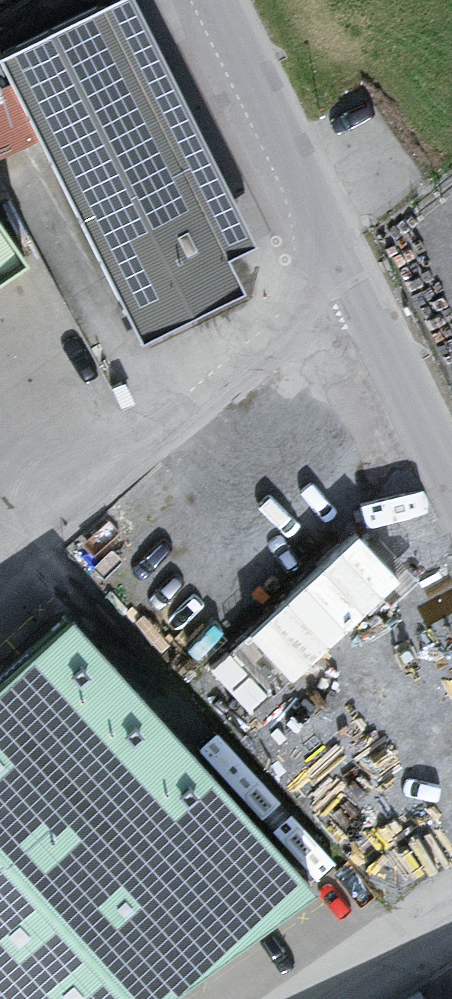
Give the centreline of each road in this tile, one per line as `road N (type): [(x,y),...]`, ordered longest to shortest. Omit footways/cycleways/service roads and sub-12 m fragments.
road 1 (residential): [(352,264),(0,582)]
road 2 (residential): [(218,0),(352,264)]
road 3 (residential): [(235,998),(451,836)]
road 4 (residential): [(352,264),(451,461)]

